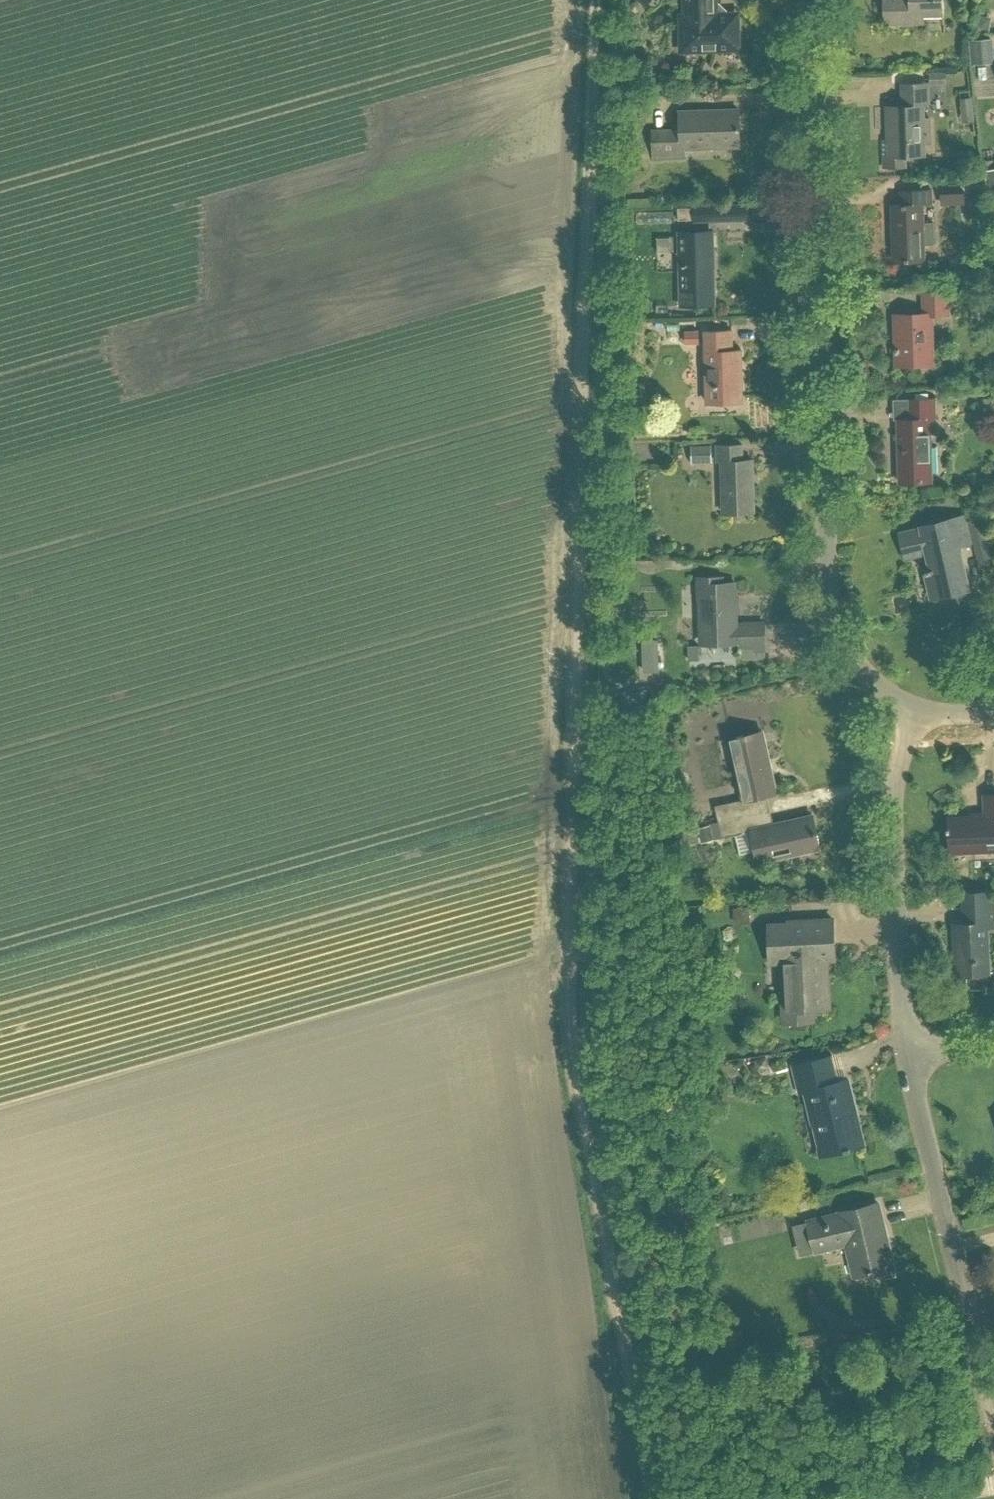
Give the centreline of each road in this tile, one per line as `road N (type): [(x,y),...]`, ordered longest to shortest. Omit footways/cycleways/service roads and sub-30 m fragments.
road 1 (track): [(658,1498),(570,953),(603,0)]
road 2 (residential): [(807,0),(827,595),(838,634),(860,668),(912,716)]
road 3 (residential): [(981,1381),(907,1048)]
road 4 (residential): [(907,1048),(892,874),(895,782),(912,716)]

